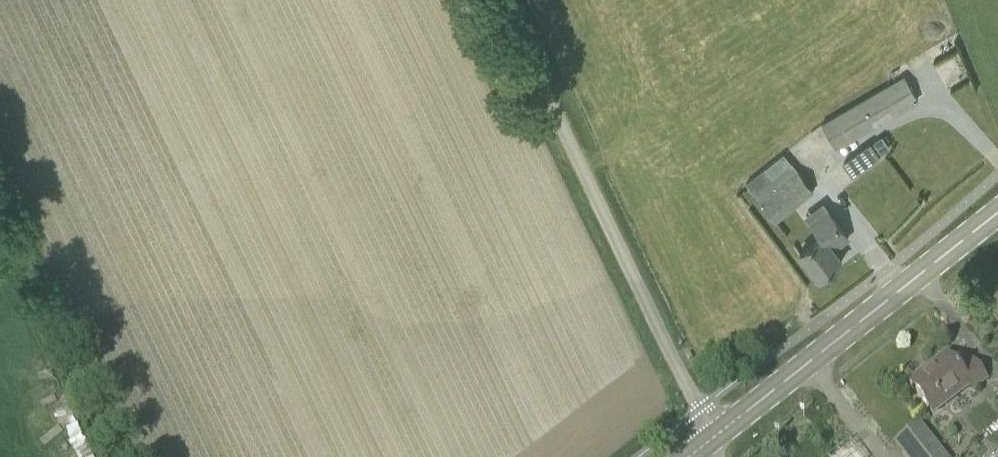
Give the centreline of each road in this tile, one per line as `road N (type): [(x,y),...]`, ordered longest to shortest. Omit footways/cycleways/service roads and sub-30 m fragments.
road 1 (unclassified): [(709,441),(501,0)]
road 2 (secondary): [(709,441),(997,212)]

